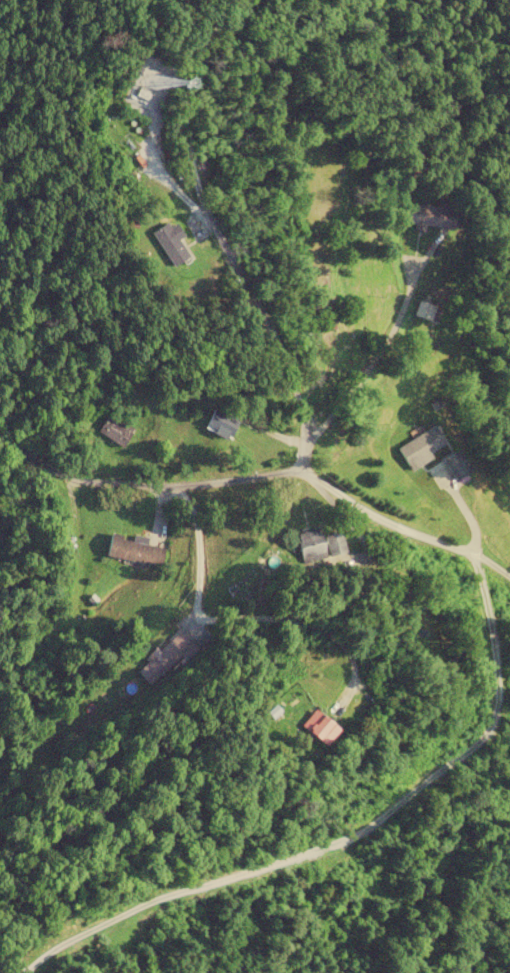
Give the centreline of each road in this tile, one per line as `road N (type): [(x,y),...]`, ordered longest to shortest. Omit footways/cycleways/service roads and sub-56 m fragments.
road 1 (residential): [(242,0),(193,58),(185,103),(191,160),(207,209),(283,346),(302,418),(300,467)]
road 2 (residential): [(300,467),(198,478),(0,449)]
road 3 (residential): [(300,467),(410,533),(472,553),(509,582)]

